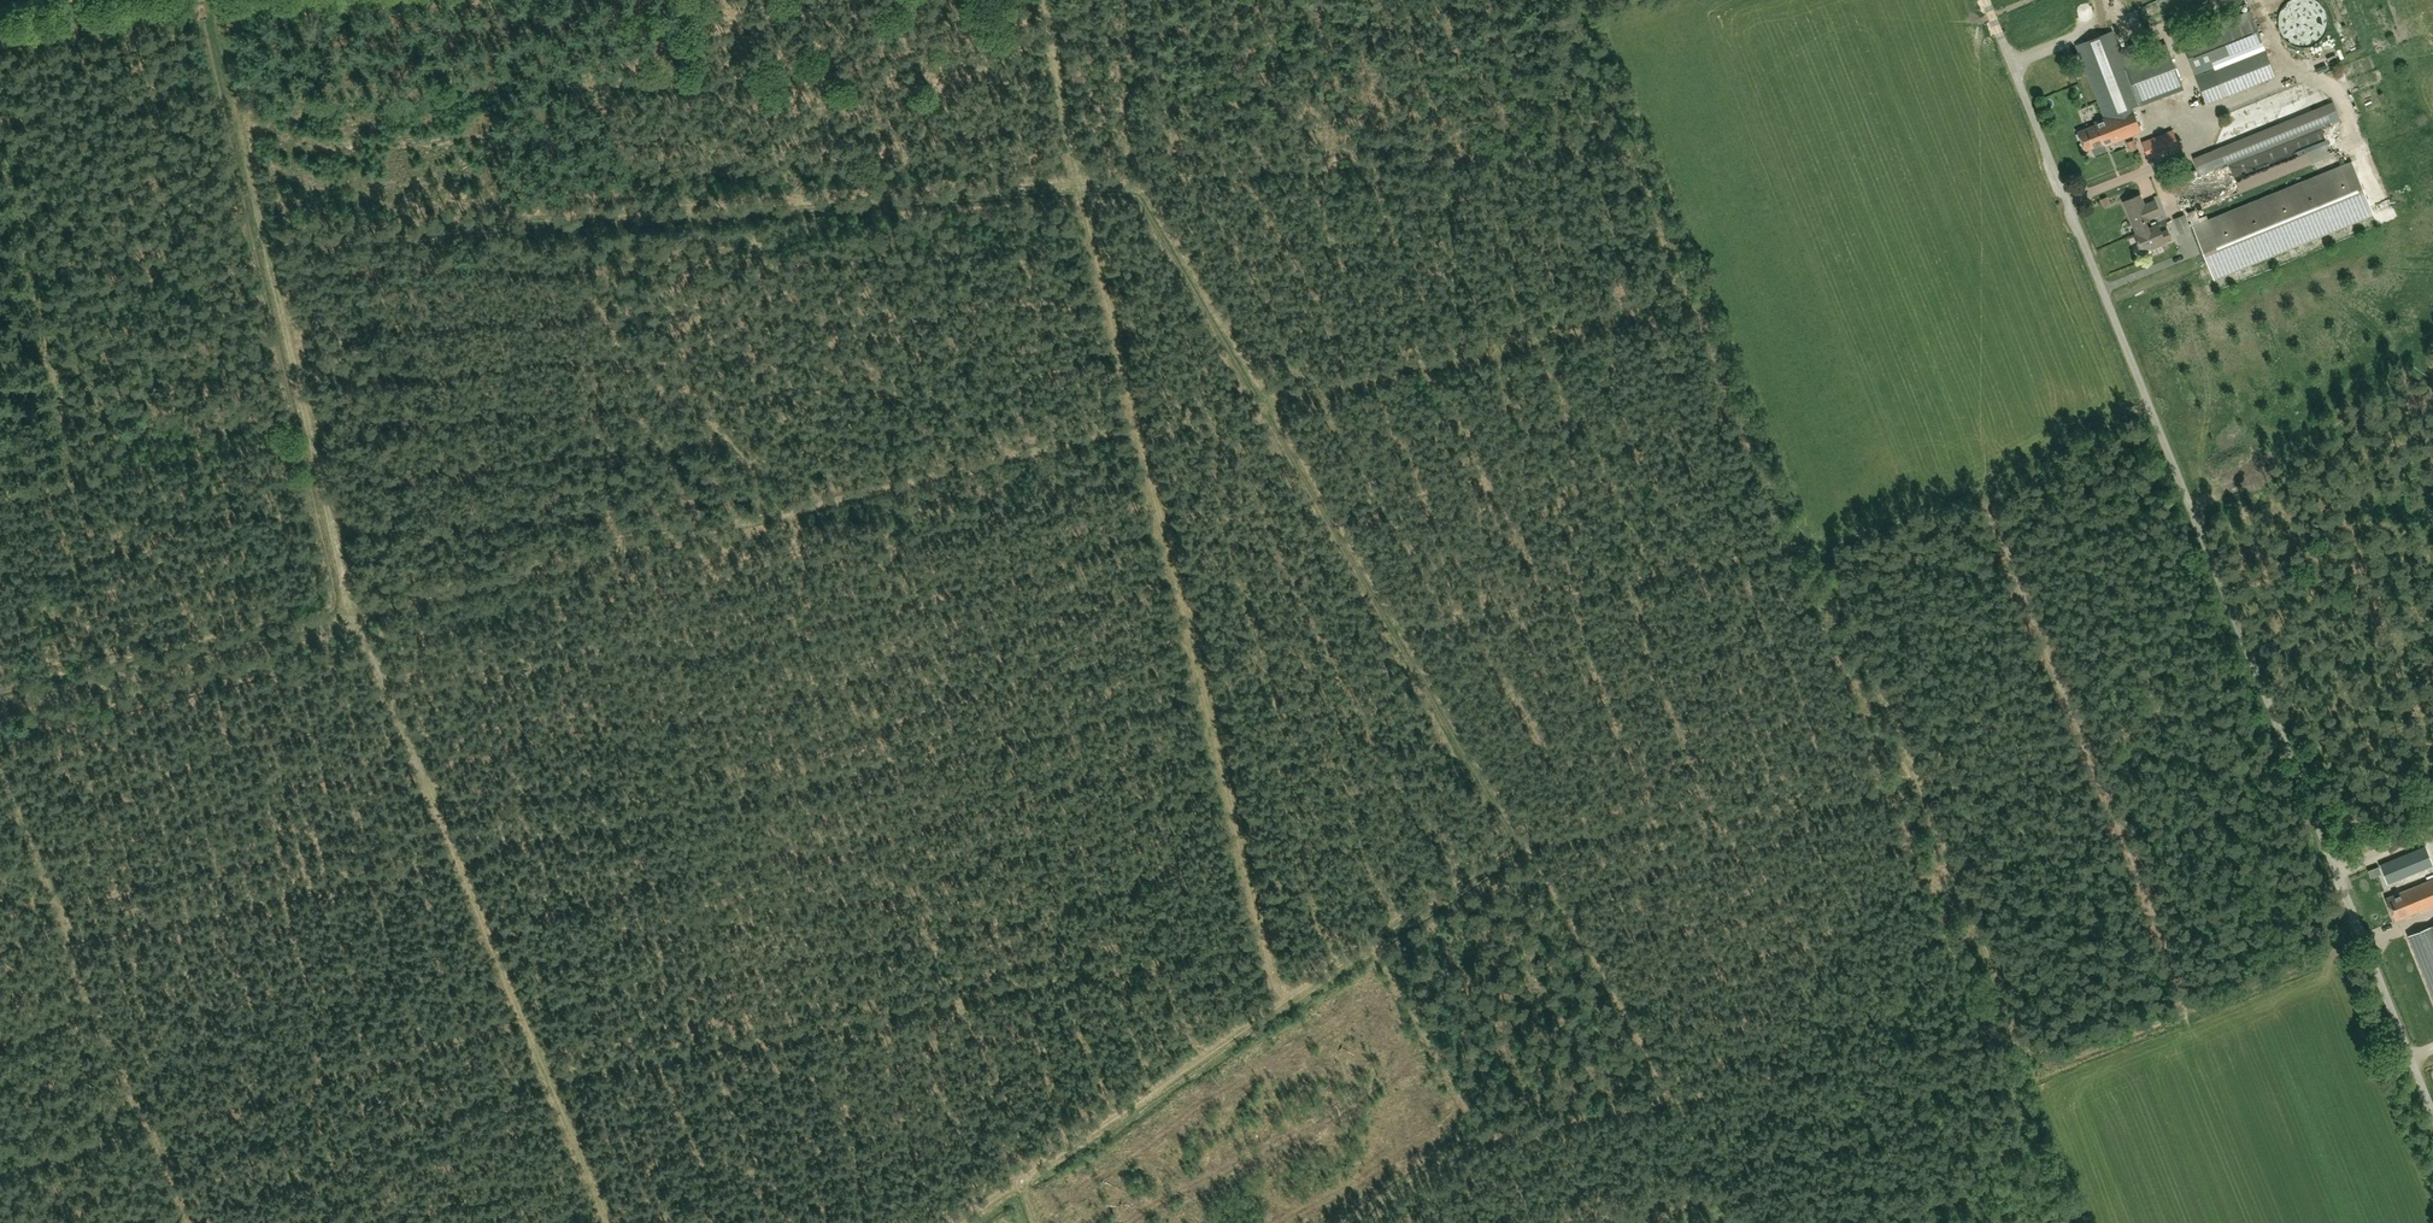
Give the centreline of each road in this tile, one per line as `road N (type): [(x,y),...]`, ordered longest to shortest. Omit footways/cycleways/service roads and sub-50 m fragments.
road 1 (track): [(0,696),(1261,397)]
road 2 (track): [(205,0),(363,615),(607,1222)]
road 3 (unclassified): [(2432,1149),(1984,0)]
road 4 (track): [(1341,1222),(1467,1144),(1605,1104),(1761,1084),(1989,1034),(2051,1059),(2102,1052),(2350,945)]
road 5 (track): [(1282,1005),(1059,100),(1045,0)]
road 6 (track): [(265,234),(1081,188)]
road 7 (track): [(460,858),(1204,695)]
road 8 (track): [(2189,1014),(1978,484),(2143,415)]
road 9 (track): [(556,1081),(1261,941)]
road 10 (track): [(1978,484),(1802,543),(1401,637)]
road 11 (track): [(1080,181),(1149,190),(1168,216),(1261,397),(1401,637)]
road 12 (track): [(1401,637),(1657,1098)]
road 13 (track): [(189,1222),(0,753)]
road 14 (track): [(460,858),(73,932)]
road 15 (track): [(523,1004),(148,1117)]
road 16 (track): [(1282,1005),(956,1222)]
road 17 (track): [(1520,851),(1282,1005)]
road 18 (track): [(0,34),(207,0)]

